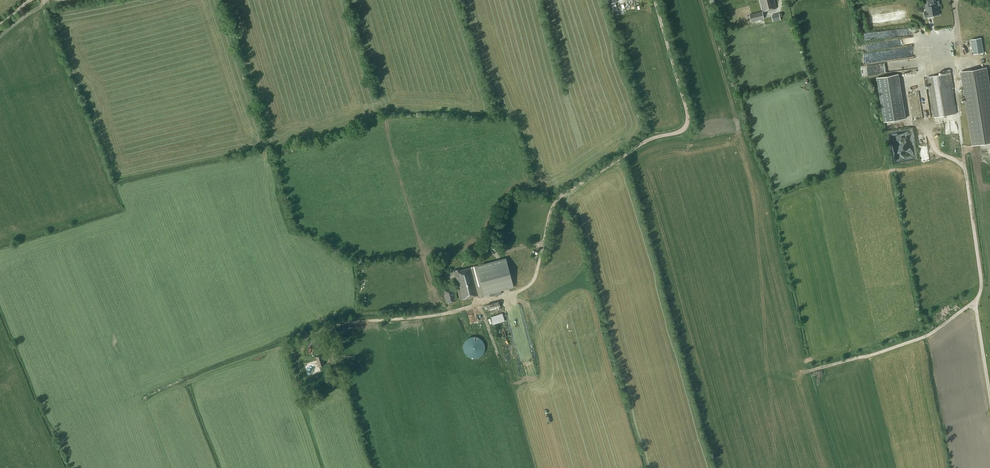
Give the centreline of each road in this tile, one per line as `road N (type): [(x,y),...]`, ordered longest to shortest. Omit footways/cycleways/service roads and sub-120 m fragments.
road 1 (track): [(989,397),(960,130)]
road 2 (track): [(976,302),(925,336),(812,370)]

